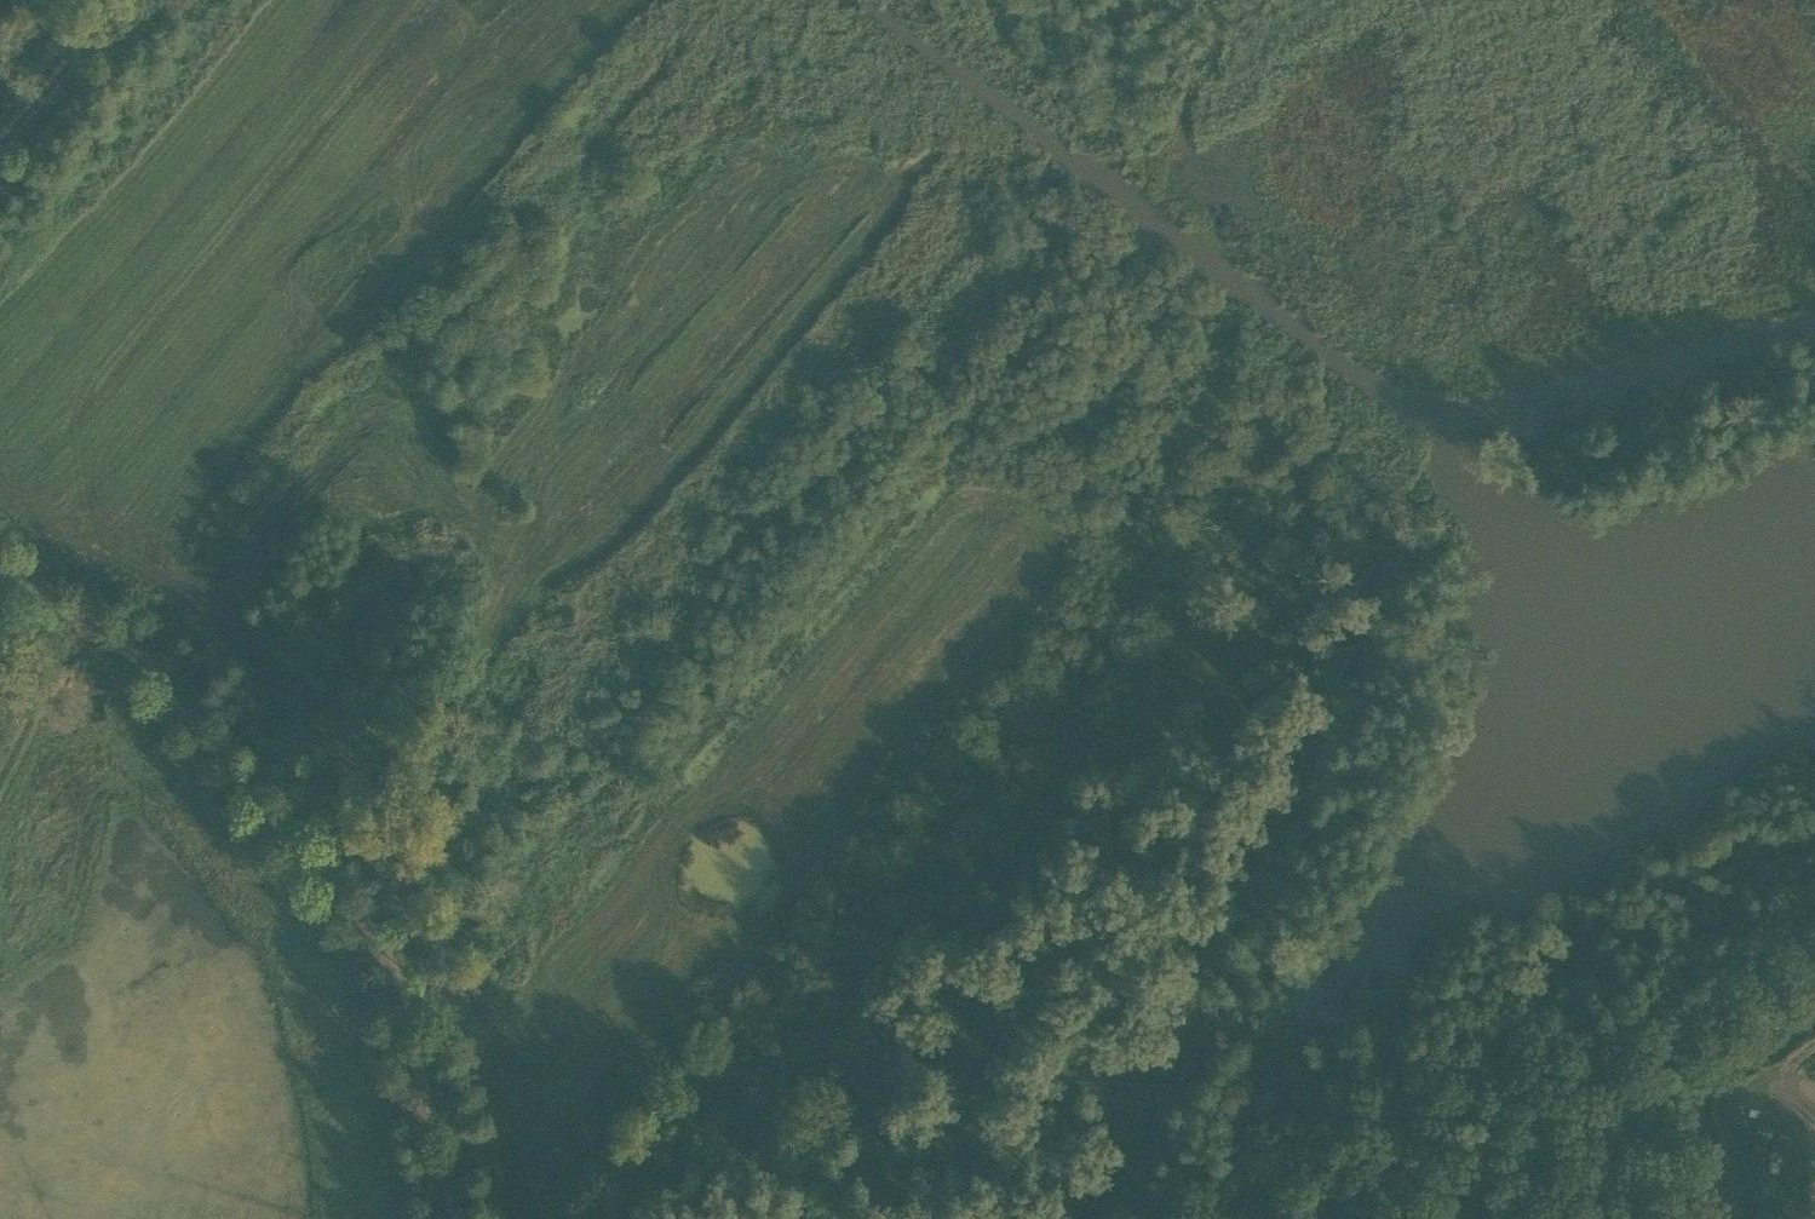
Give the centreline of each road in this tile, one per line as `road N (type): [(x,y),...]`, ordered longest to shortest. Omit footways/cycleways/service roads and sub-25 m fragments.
road 1 (track): [(0,570),(128,653),(199,719),(370,925),(401,1003),(441,1218)]
road 2 (track): [(1741,1218),(1732,1093),(1814,1034)]
road 3 (track): [(0,164),(143,0)]

